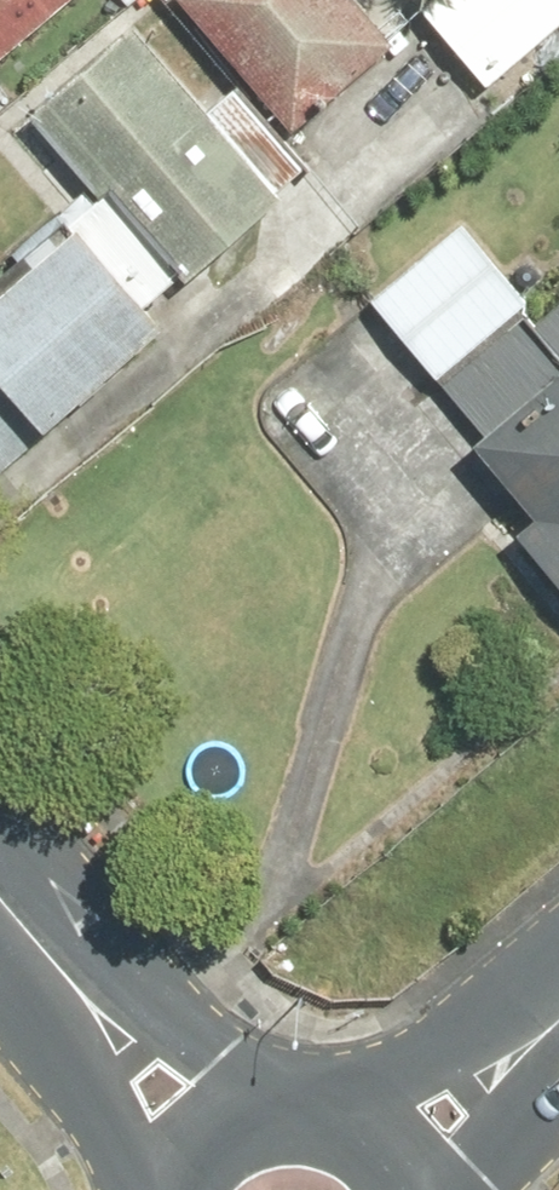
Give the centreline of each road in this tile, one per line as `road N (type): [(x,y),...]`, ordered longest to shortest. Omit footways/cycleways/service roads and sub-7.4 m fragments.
road 1 (tertiary): [(199,1143),(0,908)]
road 2 (residential): [(558,1007),(390,1138)]
road 3 (tertiary): [(199,1143),(233,1118),(273,1104),(315,1103),(355,1114),(390,1138)]

